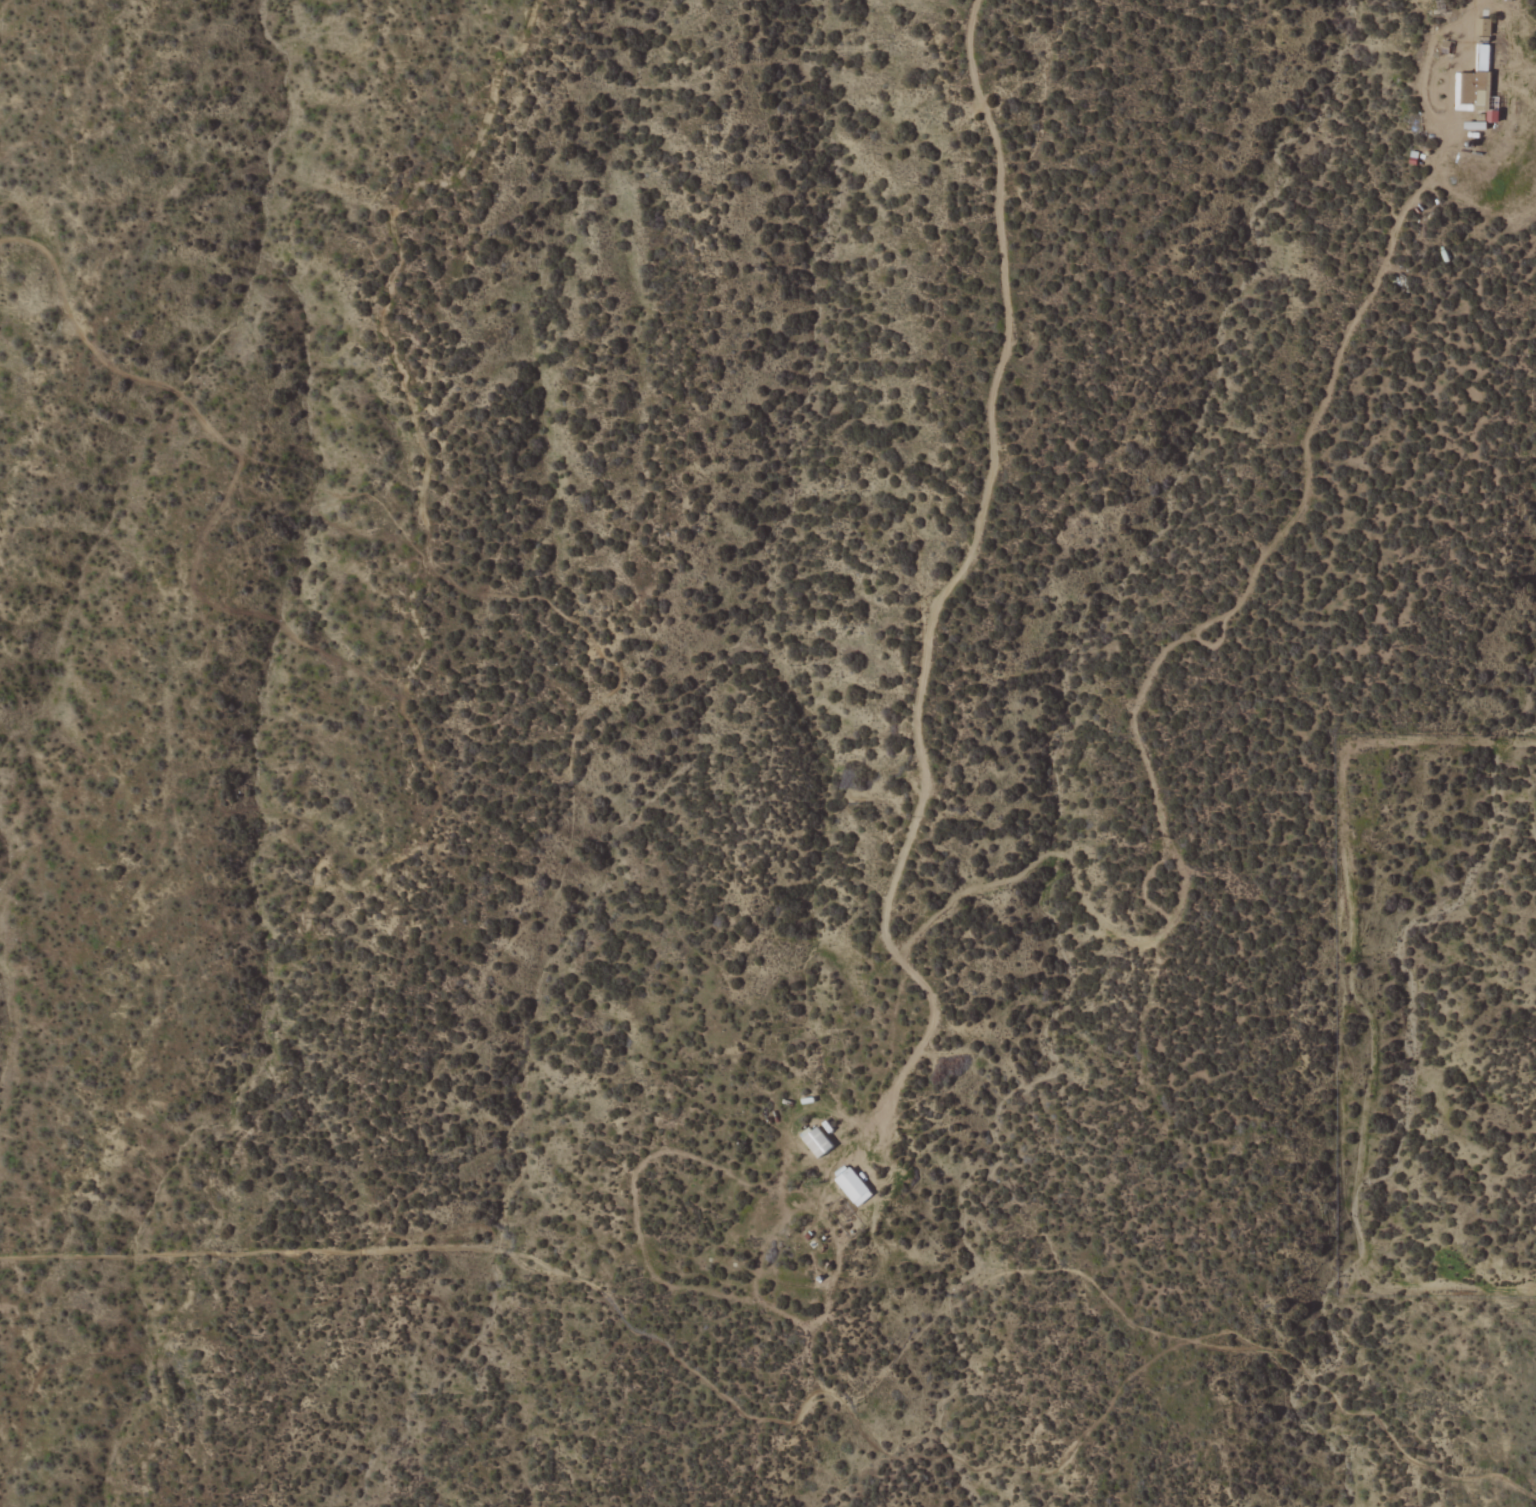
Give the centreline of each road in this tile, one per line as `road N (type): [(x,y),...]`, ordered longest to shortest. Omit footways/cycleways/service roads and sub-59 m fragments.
road 1 (track): [(898,957),(965,887),(1015,878),(1055,854),(1065,857),(1097,917),(1131,942),(1173,917),(1186,880),(1134,723),(1135,699),(1166,643),(1235,604),(1252,585),(1257,561),(1299,512),(1308,434),(1341,350),(1395,228),(1446,146),(1423,94),(1426,45),(1439,25),(1477,0)]
road 2 (track): [(976,0),(970,52),(976,91),(999,142),(994,205),(1008,336),(991,395),(995,458),(972,552),(931,629),(917,713),(929,793),(900,858),(884,931),(898,957)]
road 3 (track): [(898,957),(919,973),(934,1023),(879,1125),(844,1154)]

